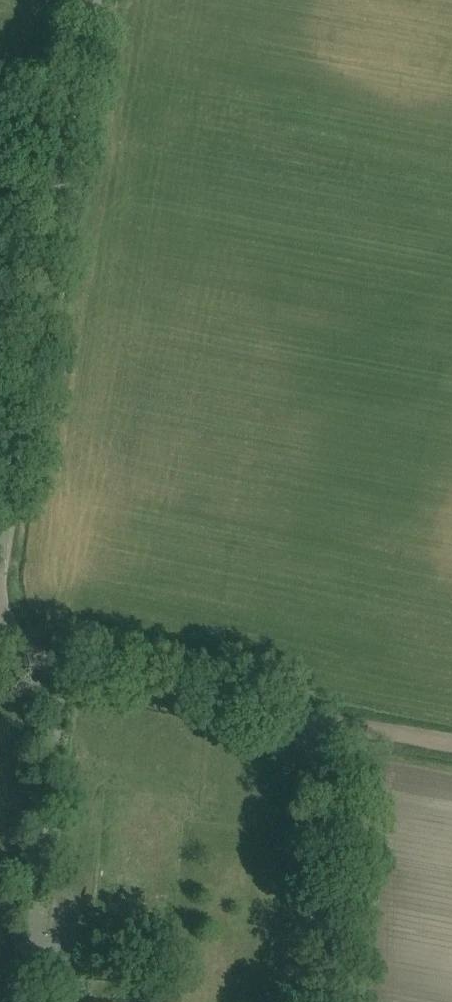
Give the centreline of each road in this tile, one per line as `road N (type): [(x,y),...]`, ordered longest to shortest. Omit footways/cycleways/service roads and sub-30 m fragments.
road 1 (unclassified): [(334,1001),(336,803),(310,733),(280,711),(223,693),(0,651)]
road 2 (unclassified): [(0,542),(90,0)]
road 3 (track): [(310,733),(355,725),(451,743)]

